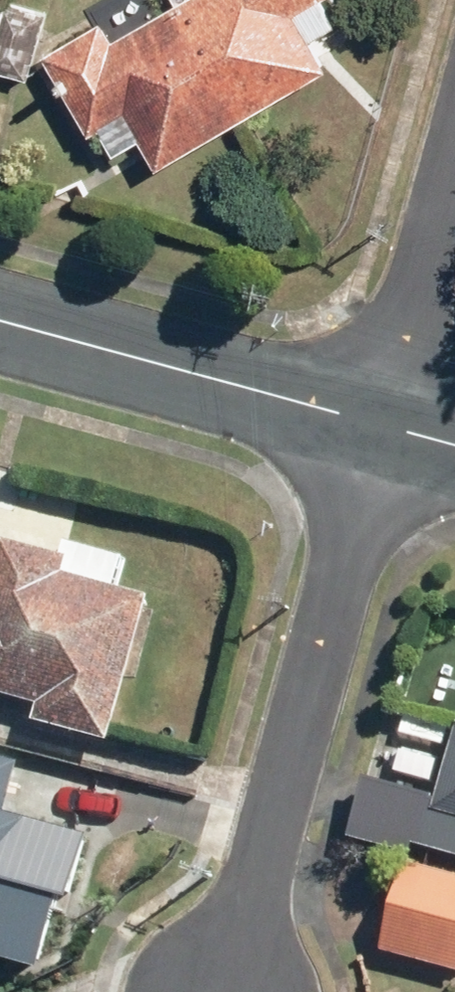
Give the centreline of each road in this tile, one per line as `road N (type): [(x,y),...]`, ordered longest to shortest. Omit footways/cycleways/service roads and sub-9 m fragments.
road 1 (residential): [(227,991),(384,429)]
road 2 (residential): [(0,323),(384,429)]
road 3 (residential): [(384,429),(454,167)]

